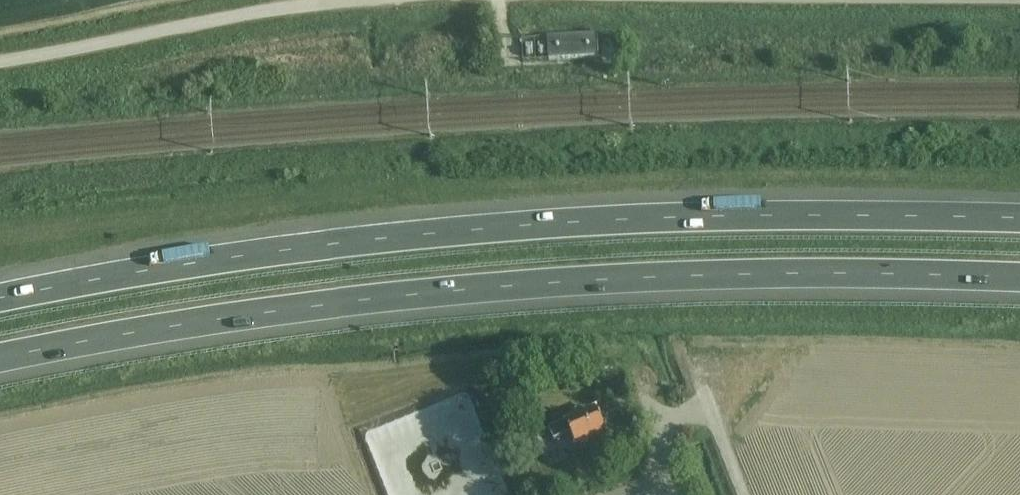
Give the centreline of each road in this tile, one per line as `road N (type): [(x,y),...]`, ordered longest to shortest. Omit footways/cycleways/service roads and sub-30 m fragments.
road 1 (motorway): [(1019,221),(605,218),(229,257),(0,299)]
road 2 (motorway): [(0,358),(238,315),(425,293),(765,274),(1019,279)]
road 3 (unclassified): [(0,61),(351,0)]

